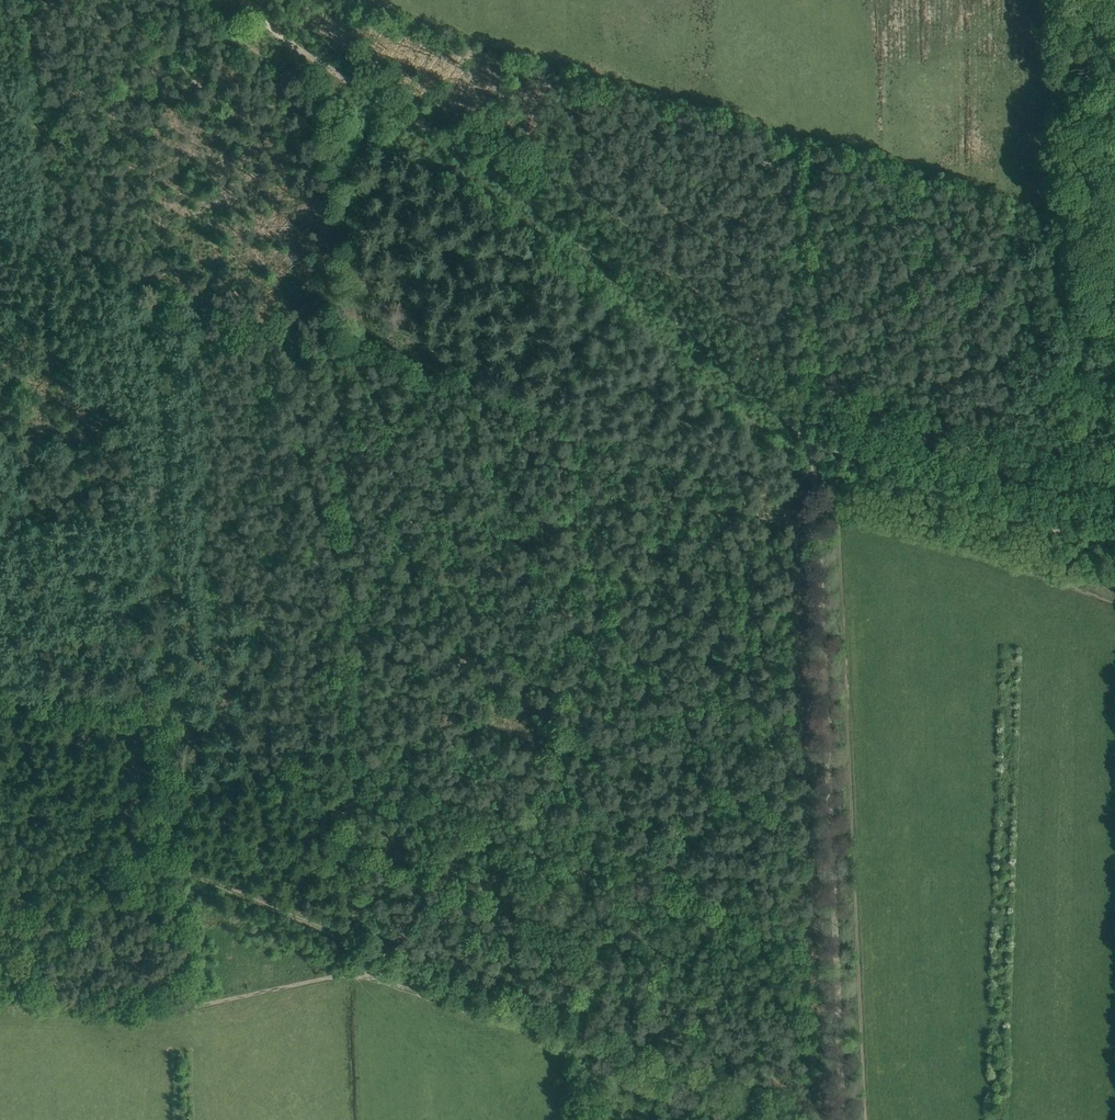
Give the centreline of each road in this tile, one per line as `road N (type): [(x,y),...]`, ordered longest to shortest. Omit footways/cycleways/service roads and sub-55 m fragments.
road 1 (track): [(811,446),(536,204),(299,49),(244,0)]
road 2 (track): [(842,1119),(807,492),(811,446)]

